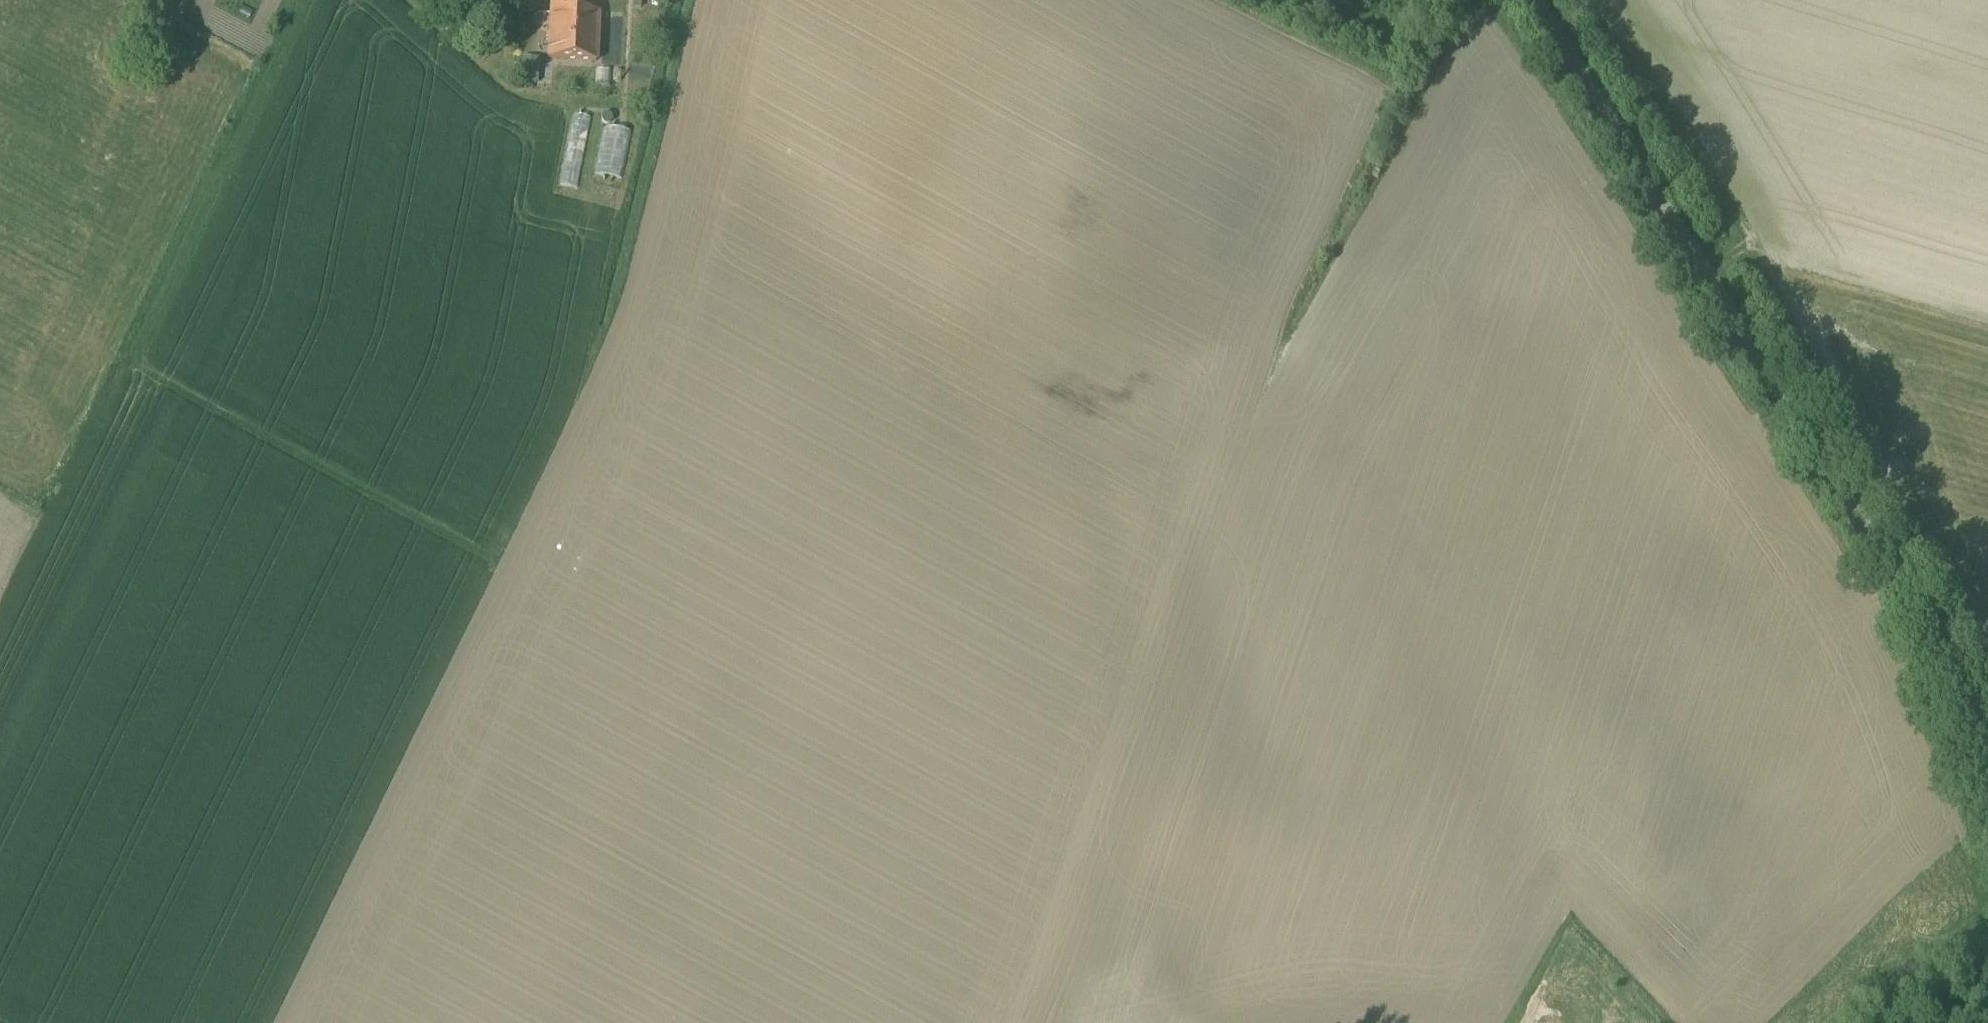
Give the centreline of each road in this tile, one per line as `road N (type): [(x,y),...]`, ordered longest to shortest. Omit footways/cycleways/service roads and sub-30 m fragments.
road 1 (unclassified): [(1987,739),(1974,700),(1534,0)]

